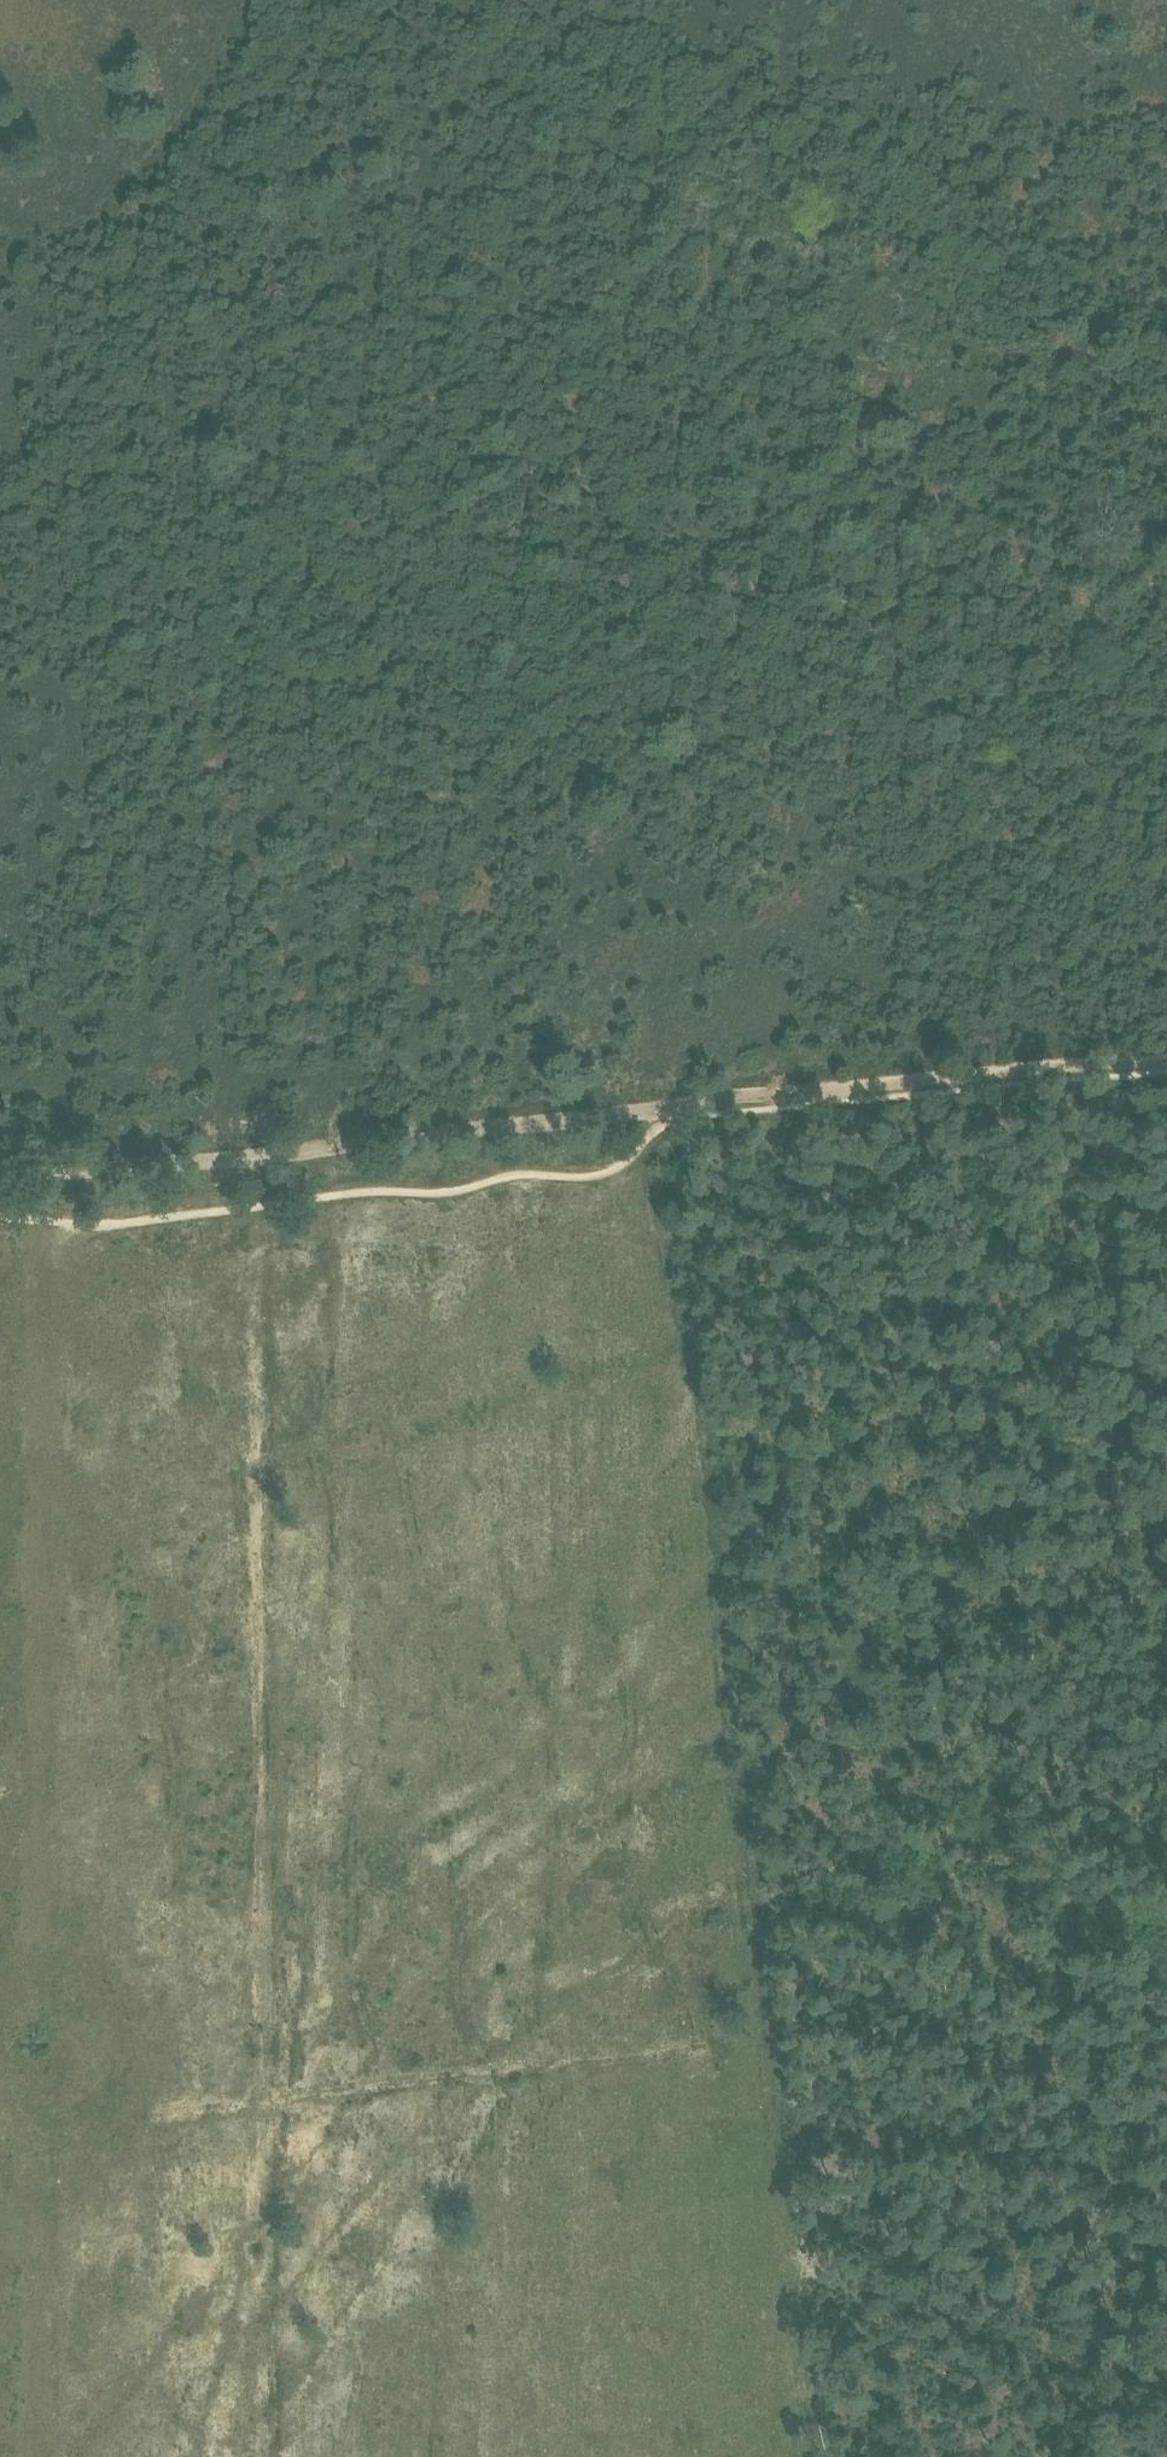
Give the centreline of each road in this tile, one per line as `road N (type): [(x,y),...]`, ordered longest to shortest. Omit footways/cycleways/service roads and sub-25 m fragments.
road 1 (track): [(0,1186),(1166,1058)]

